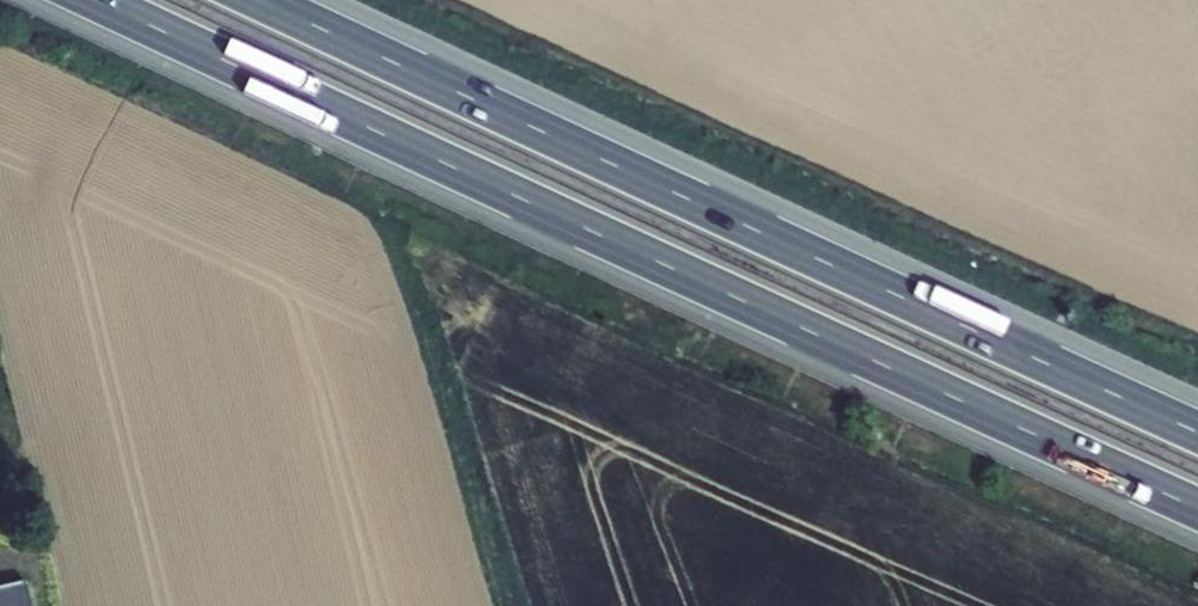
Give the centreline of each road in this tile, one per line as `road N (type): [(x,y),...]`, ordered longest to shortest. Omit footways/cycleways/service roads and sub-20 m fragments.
road 1 (motorway): [(98,0),(1197,508)]
road 2 (motorway): [(1197,432),(263,0)]

